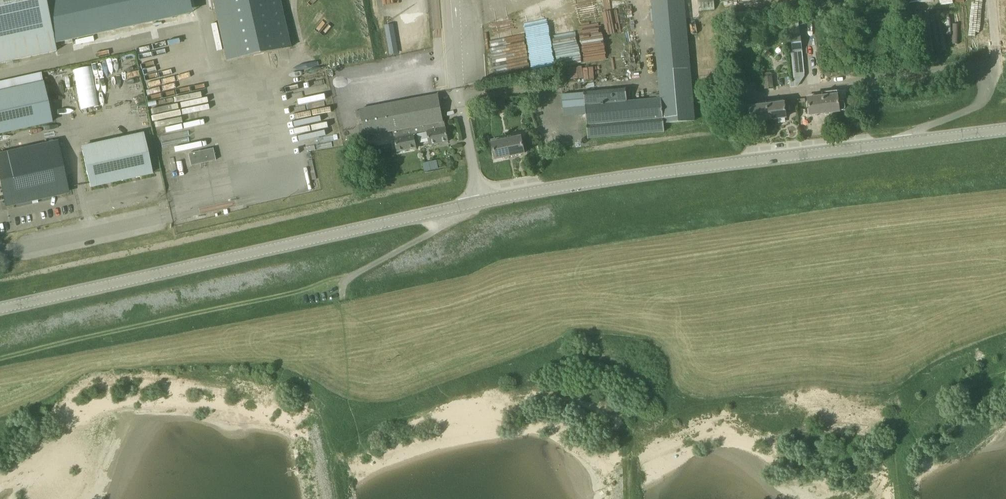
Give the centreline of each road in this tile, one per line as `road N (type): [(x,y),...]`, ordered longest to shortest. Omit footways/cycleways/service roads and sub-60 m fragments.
road 1 (secondary): [(0,308),(562,187),(1005,130)]
road 2 (track): [(458,207),(435,231),(337,284)]

